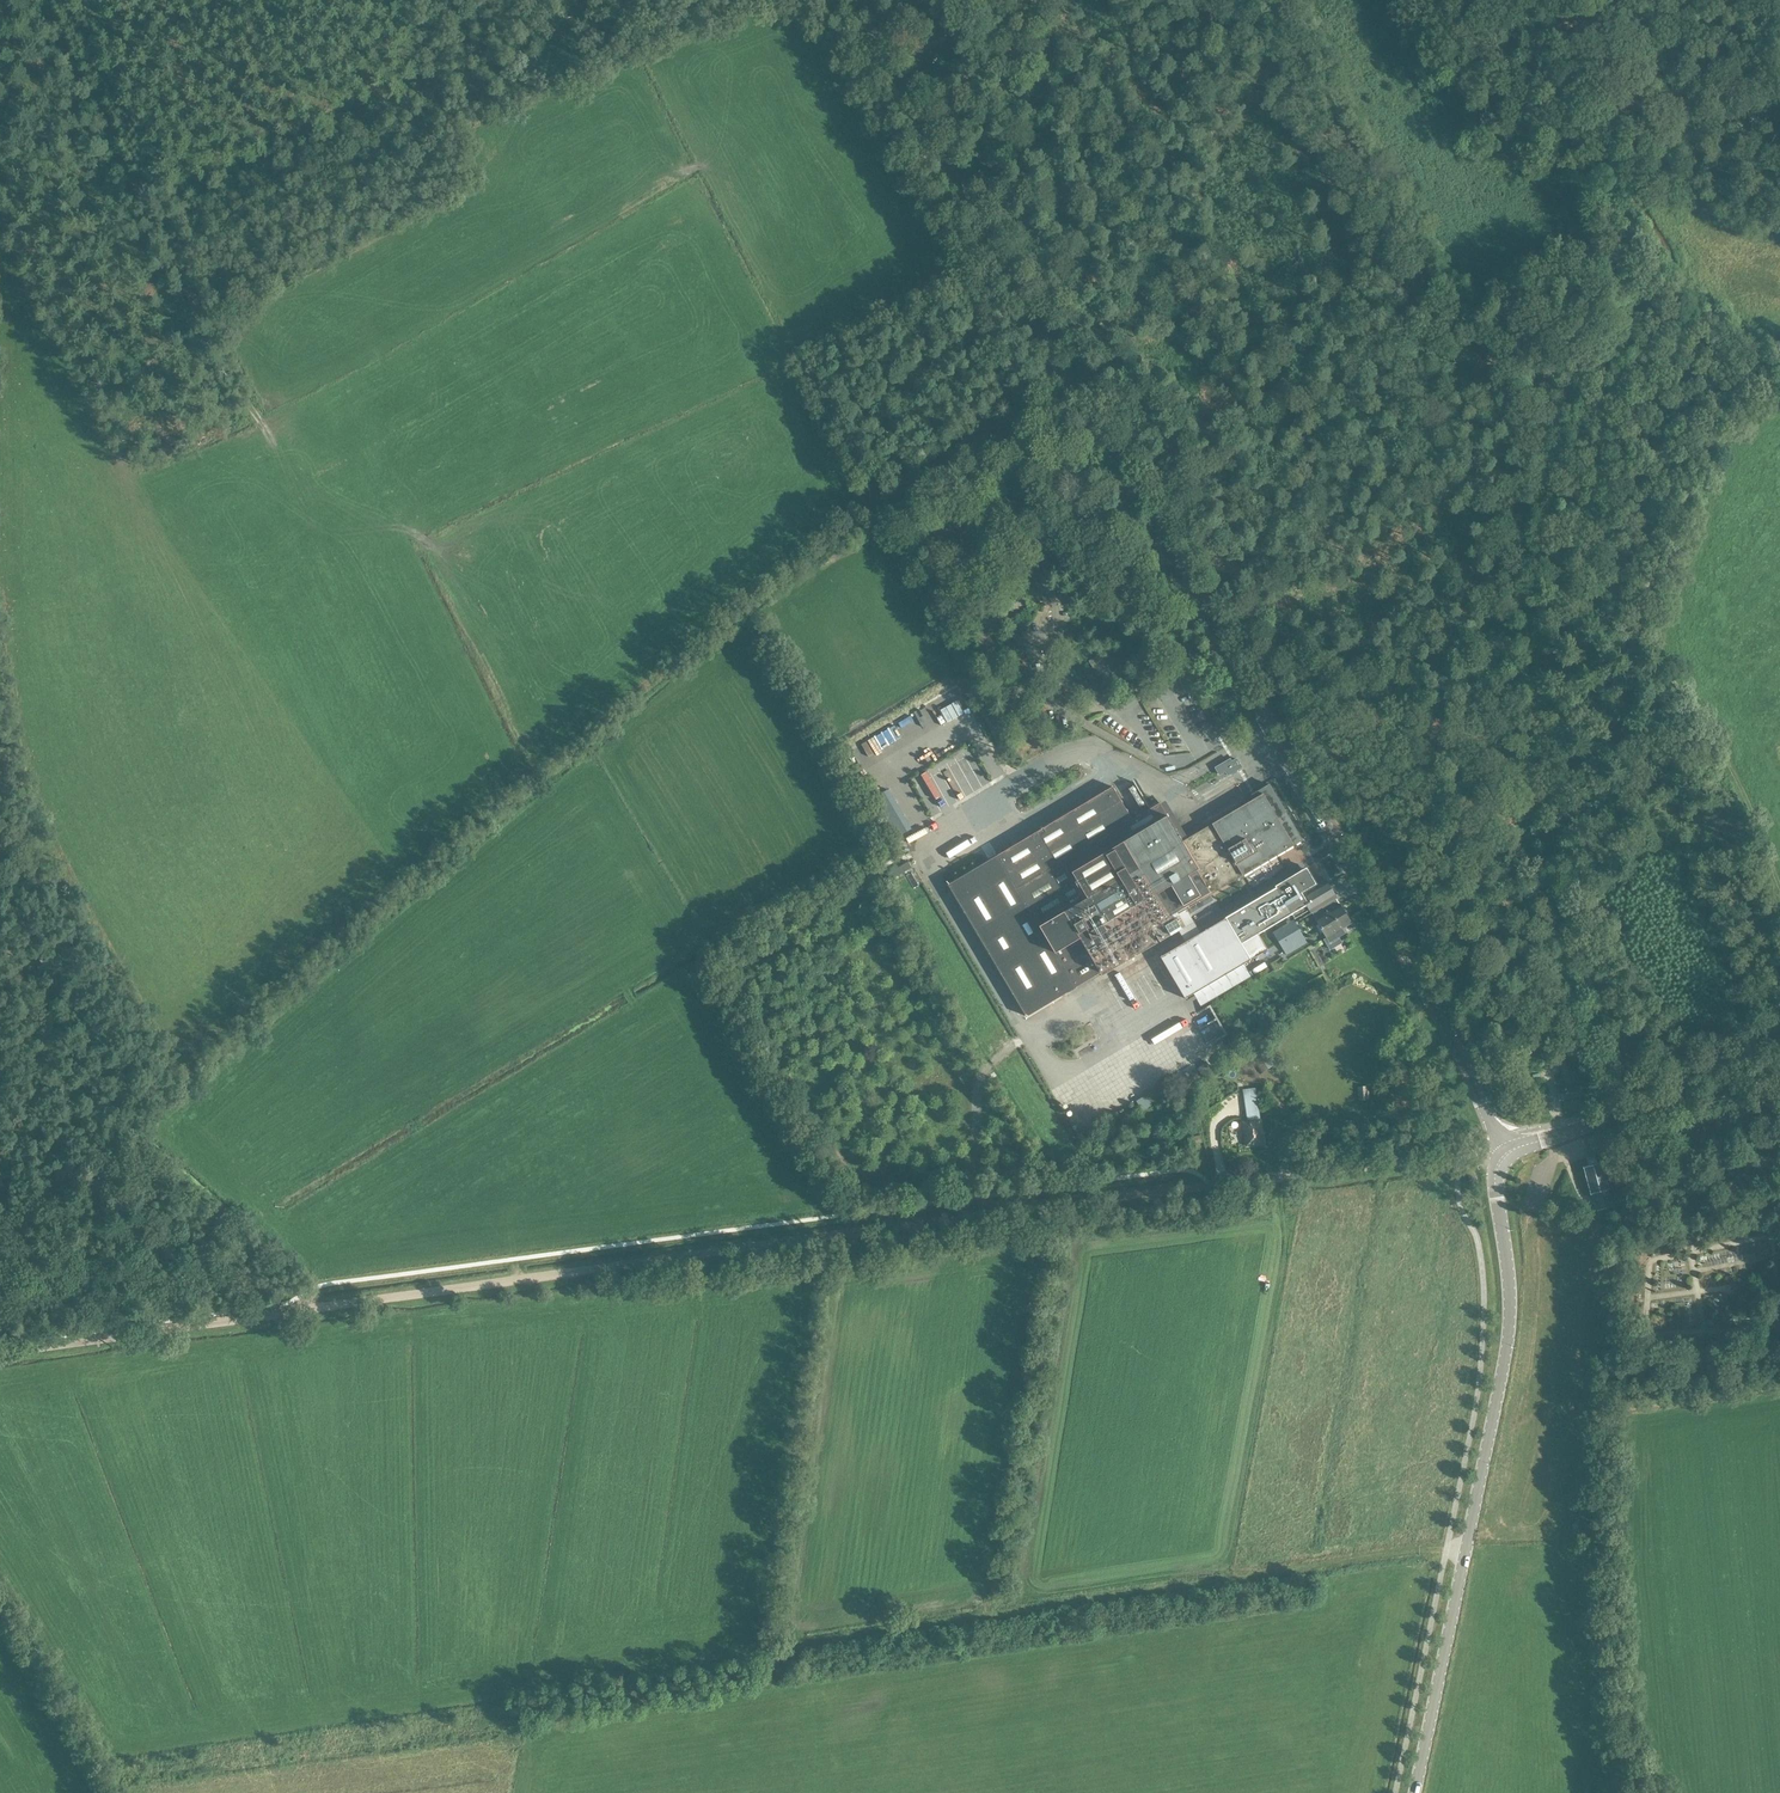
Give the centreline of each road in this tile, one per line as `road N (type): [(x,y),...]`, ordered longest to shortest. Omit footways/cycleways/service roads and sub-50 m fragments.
road 1 (tertiary): [(1499,1139),(1402,953),(852,0)]
road 2 (track): [(1214,1183),(0,1354)]
road 3 (track): [(1462,0),(1455,41),(1474,70),(1578,118),(1590,134),(1594,187),(1615,260),(1581,332),(1529,388),(1520,425),(1527,447),(1639,549),(1648,574),(1633,628),(1730,764),(1779,890)]
road 4 (track): [(772,1691),(775,1659),(798,1644),(1468,1544)]
road 5 (tertiary): [(1414,1792),(1510,1321),(1497,1181),(1508,1150)]
road 6 (track): [(51,0),(259,423)]
road 7 (unclassified): [(1499,1139),(1457,1156),(1214,1183)]
road 8 (tertiary): [(1508,1150),(1779,1069)]
road 9 (track): [(1058,357),(891,493),(873,521)]
road 10 (track): [(1779,1387),(1587,1411)]

